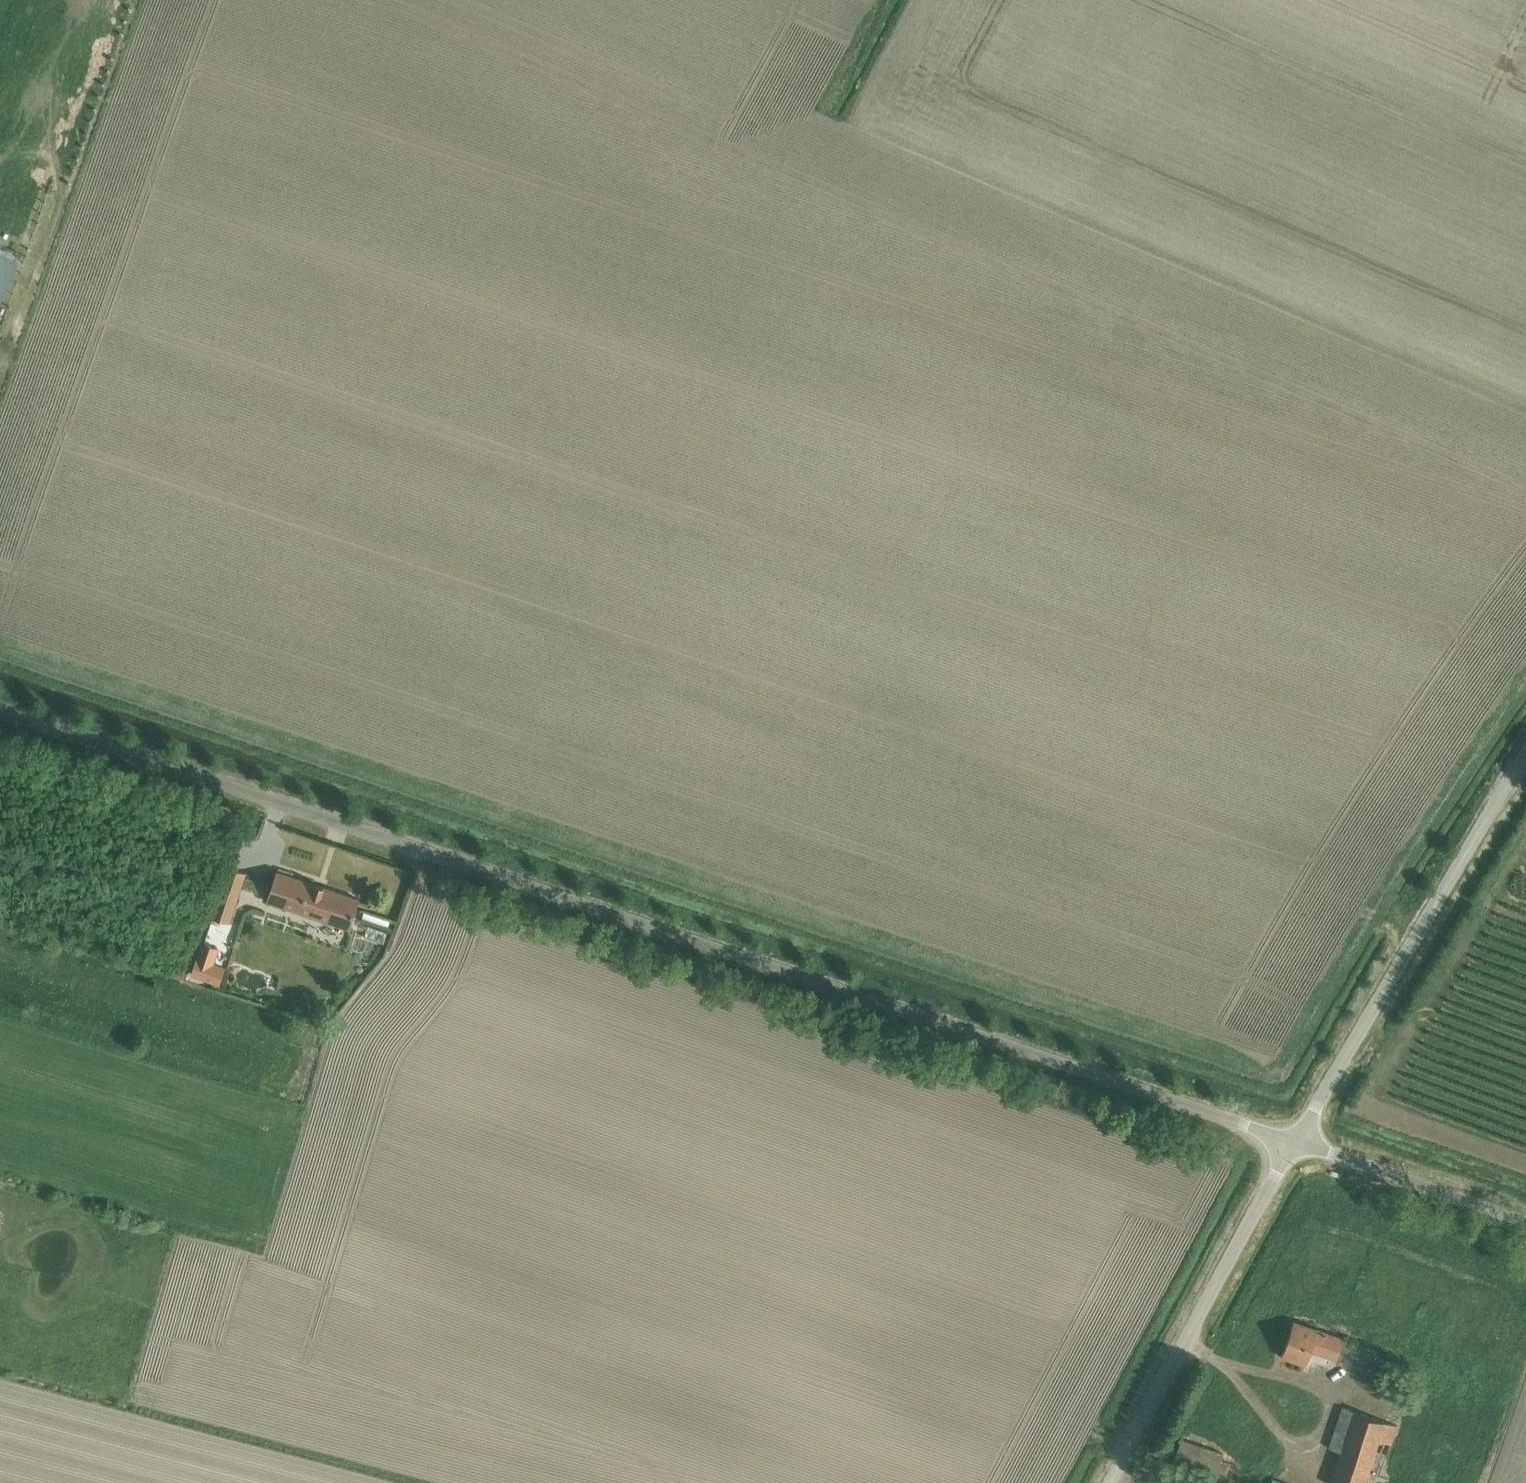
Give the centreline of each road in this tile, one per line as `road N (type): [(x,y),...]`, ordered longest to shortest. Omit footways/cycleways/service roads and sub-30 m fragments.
road 1 (unclassified): [(1293,1141),(0,711)]
road 2 (unclassified): [(1525,754),(1293,1141)]
road 3 (unclassified): [(1109,1482),(1293,1141)]
road 4 (unclassified): [(1525,1222),(1293,1141)]

